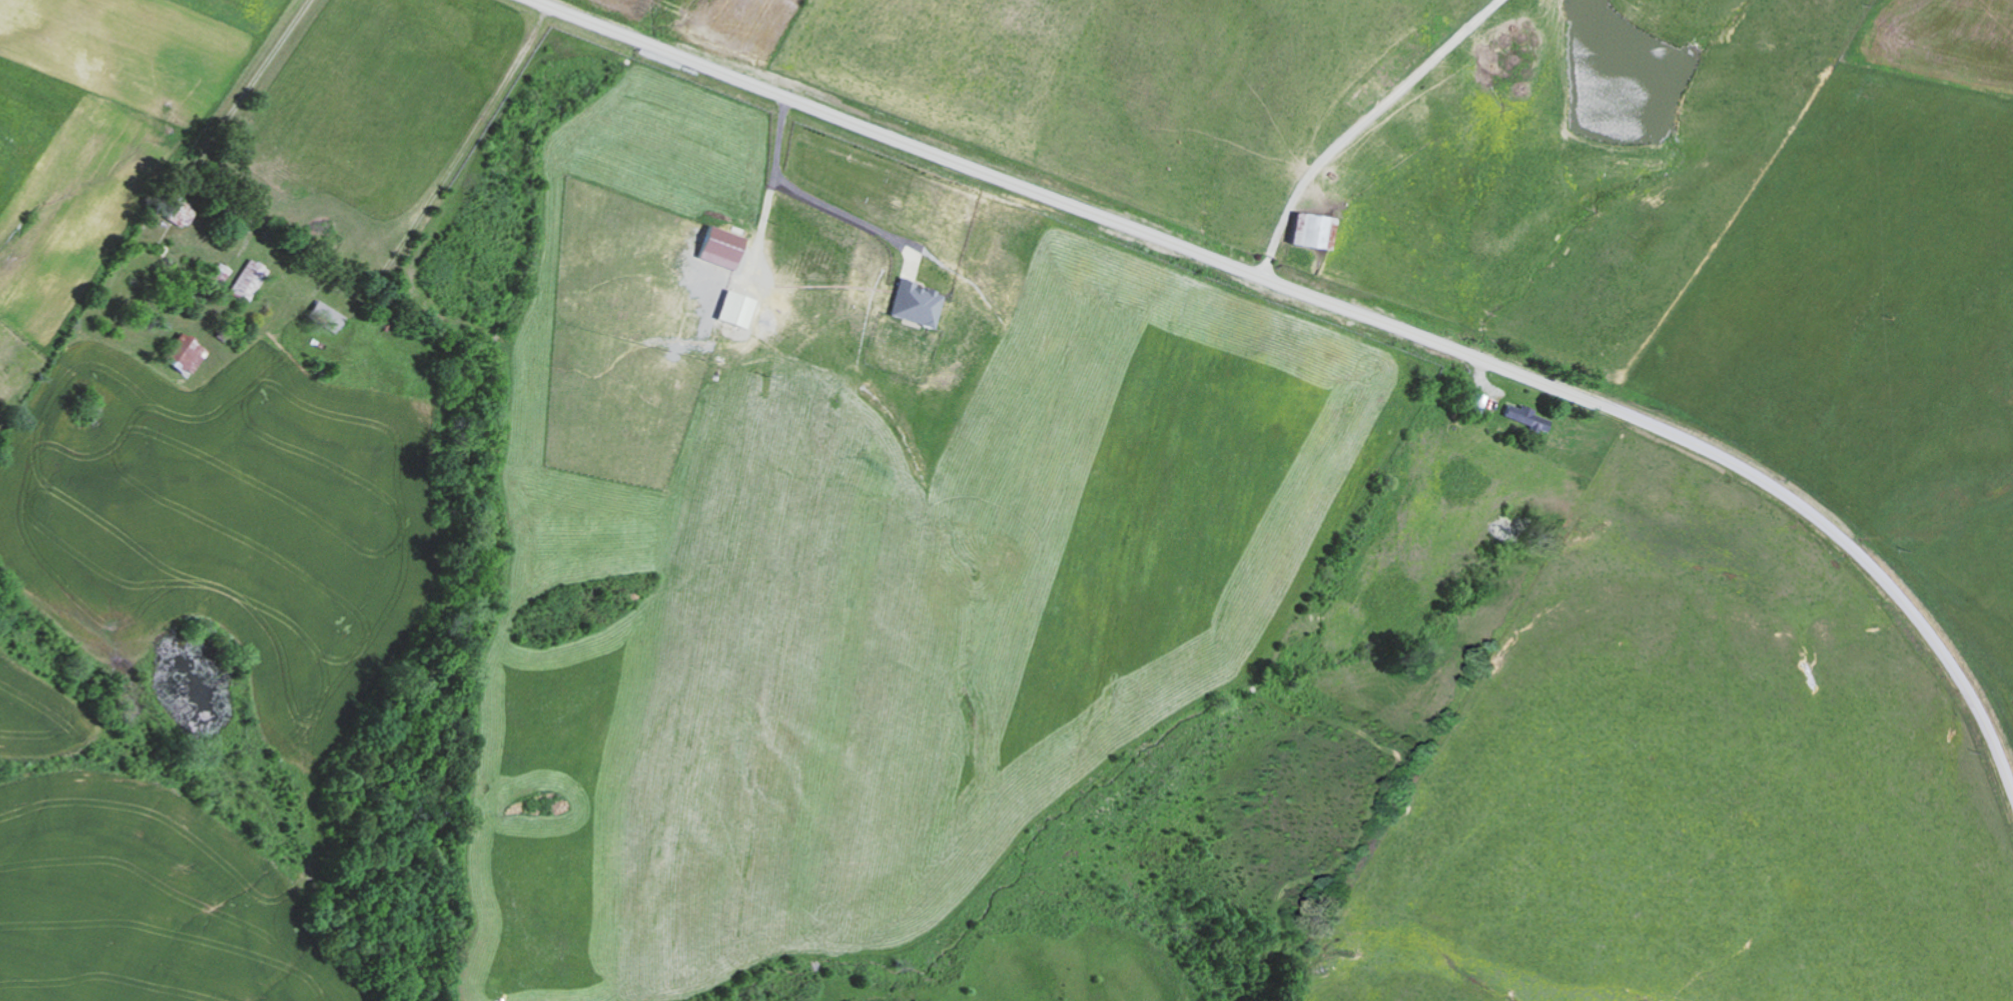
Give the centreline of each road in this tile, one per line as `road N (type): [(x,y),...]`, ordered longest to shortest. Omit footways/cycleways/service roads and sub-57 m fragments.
road 1 (secondary): [(529,0),(1560,391),(1757,480),(1841,540),(1911,613),(1967,693),(2012,793)]
road 2 (residential): [(307,0),(269,63),(236,90),(183,92),(96,48)]

